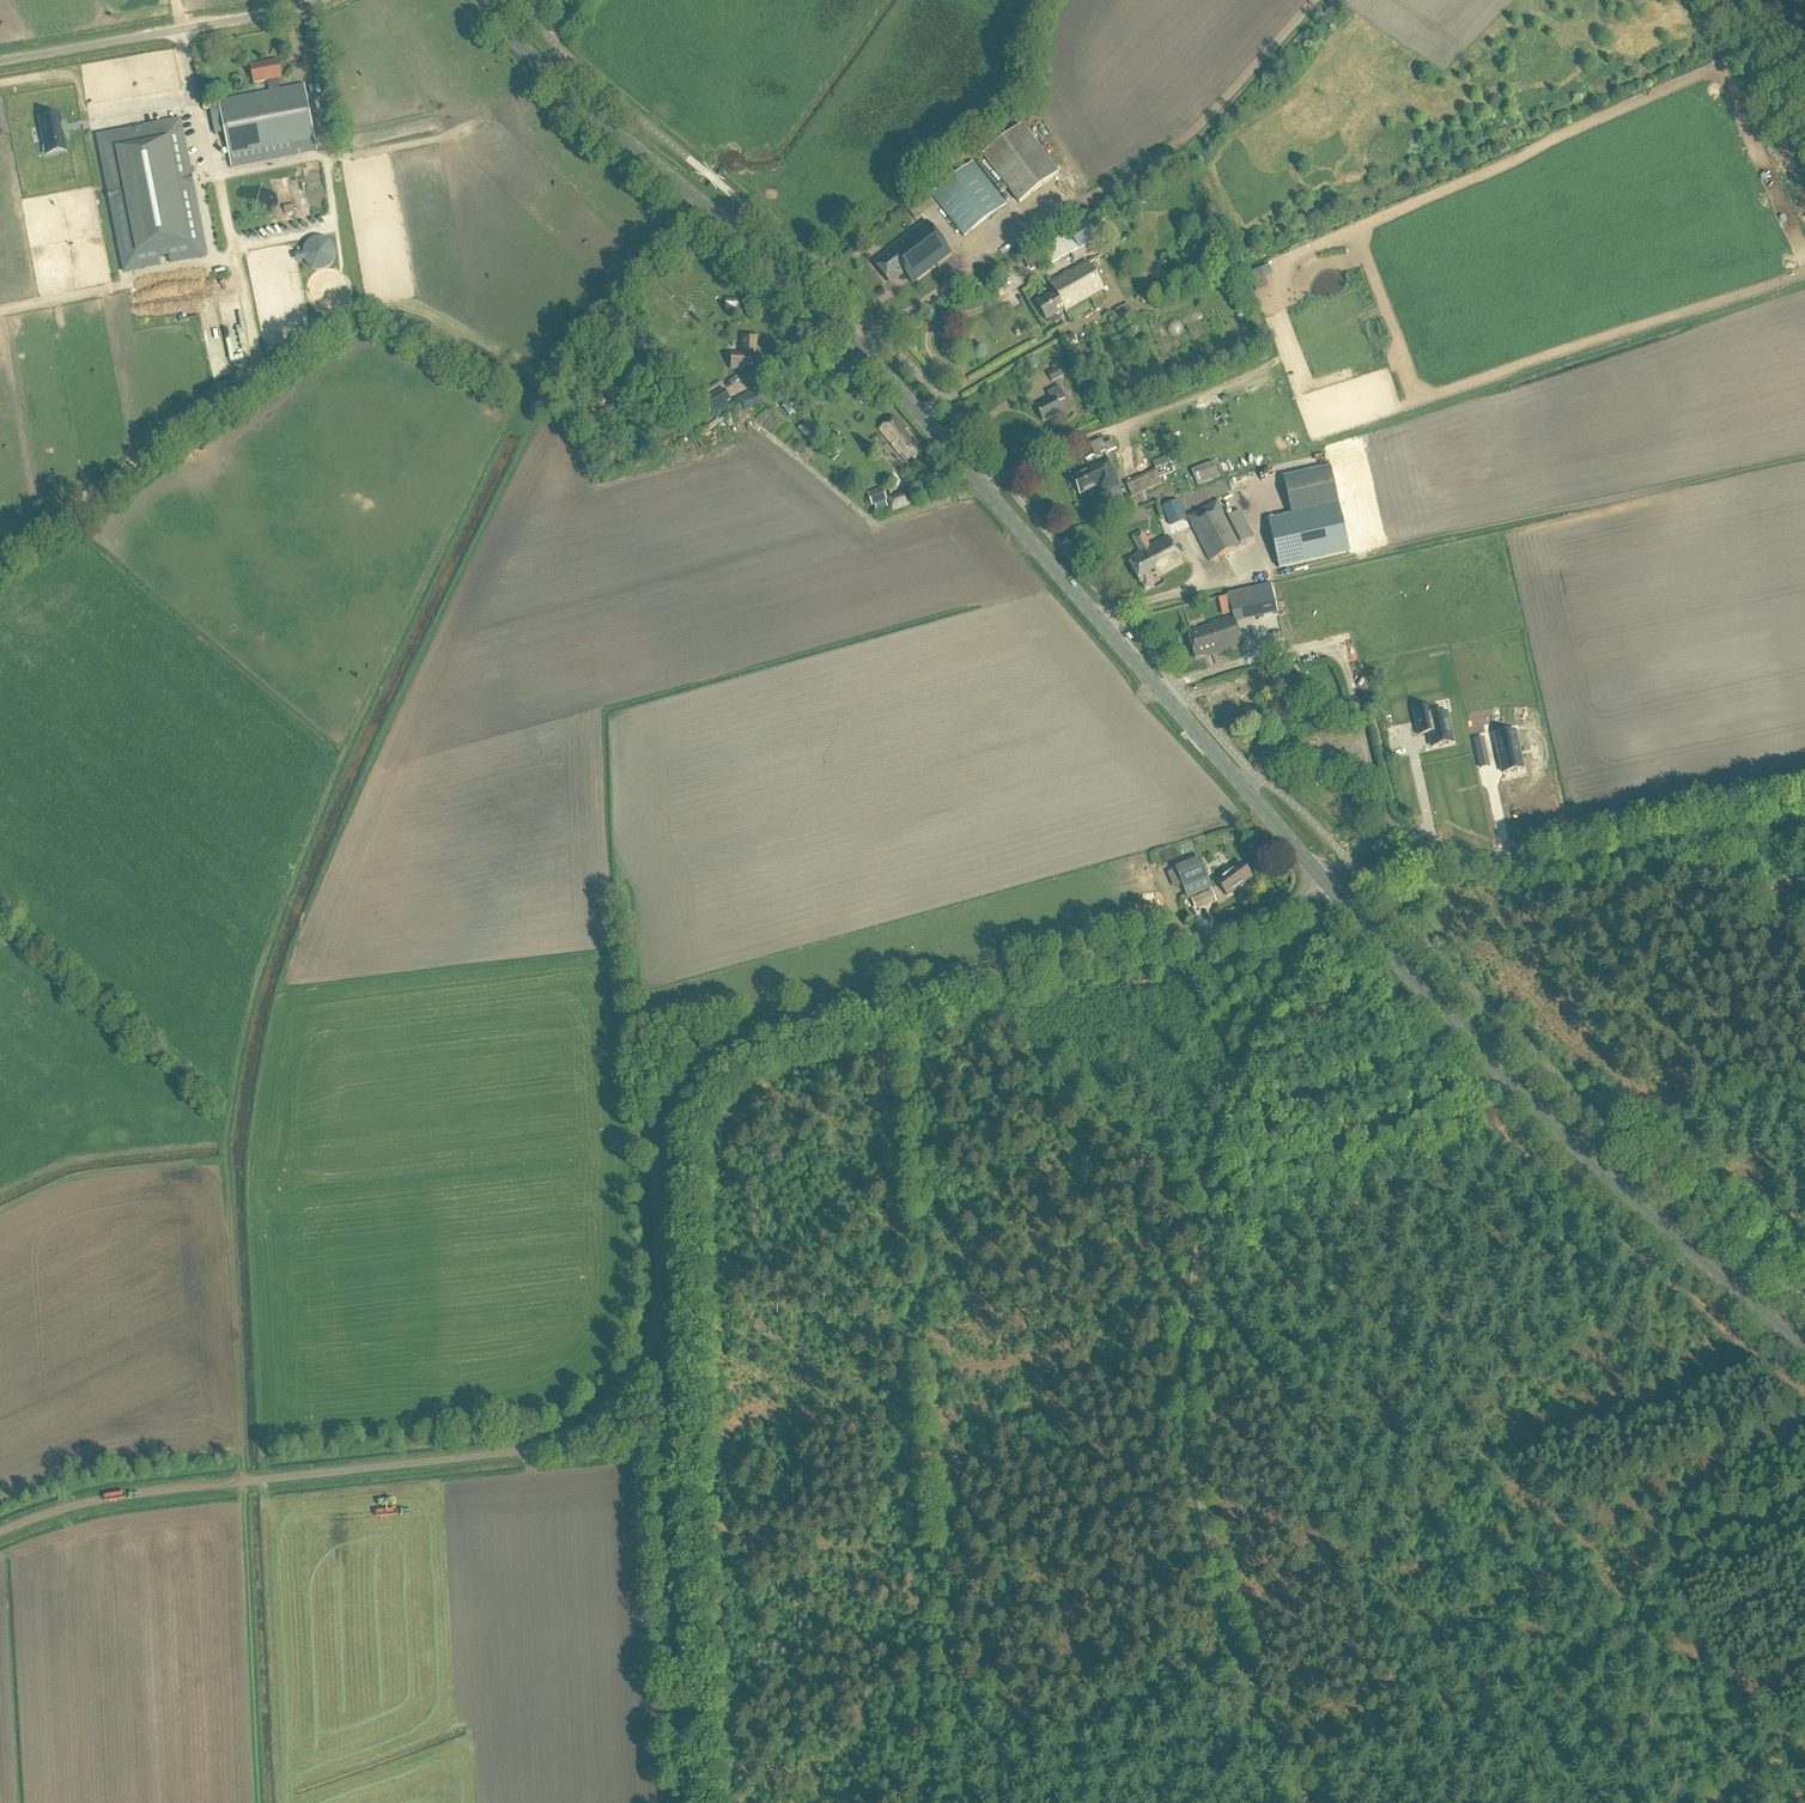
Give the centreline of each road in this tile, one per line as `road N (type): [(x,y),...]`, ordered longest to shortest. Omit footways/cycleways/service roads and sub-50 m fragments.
road 1 (unclassified): [(0,1533),(137,1494),(512,1453),(567,1436),(614,1402),(649,1345),(659,1296),(658,1144),(700,1064),(730,1042),(769,1021),(1269,918),(1326,884)]
road 2 (secondary): [(1326,884),(836,321),(600,119),(481,0)]
road 3 (secondary): [(1804,1346),(1512,1087),(1326,884)]
road 4 (unclassified): [(1326,884),(1369,846),(1396,837),(1527,866),(1804,812)]
road 5 (track): [(0,558),(267,379),(236,263)]
road 6 (tertiary): [(0,61),(321,0)]
road 7 (track): [(324,162),(450,134)]

